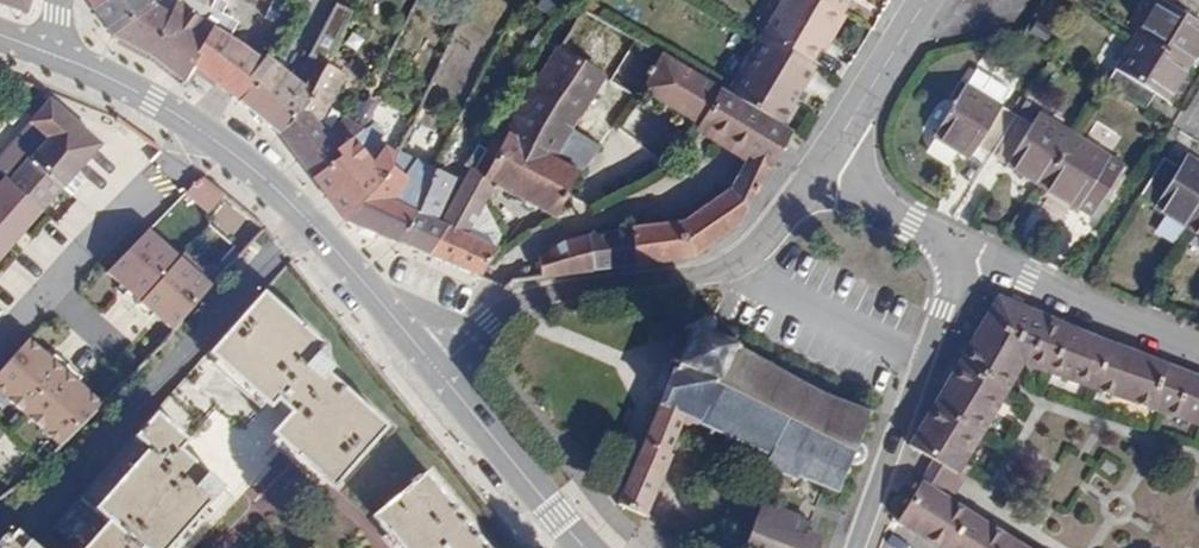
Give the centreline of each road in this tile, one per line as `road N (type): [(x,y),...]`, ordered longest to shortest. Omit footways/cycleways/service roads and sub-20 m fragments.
road 1 (tertiary): [(59,55),(245,154),(435,366)]
road 2 (residential): [(816,171),(779,230),(728,272),(532,295),(435,366)]
road 3 (residential): [(858,547),(959,256)]
road 4 (residential): [(1198,345),(959,256)]
road 5 (tertiary): [(435,366),(585,547)]
road 6 (residential): [(927,0),(816,171)]
road 7 (residential): [(959,256),(816,171)]

